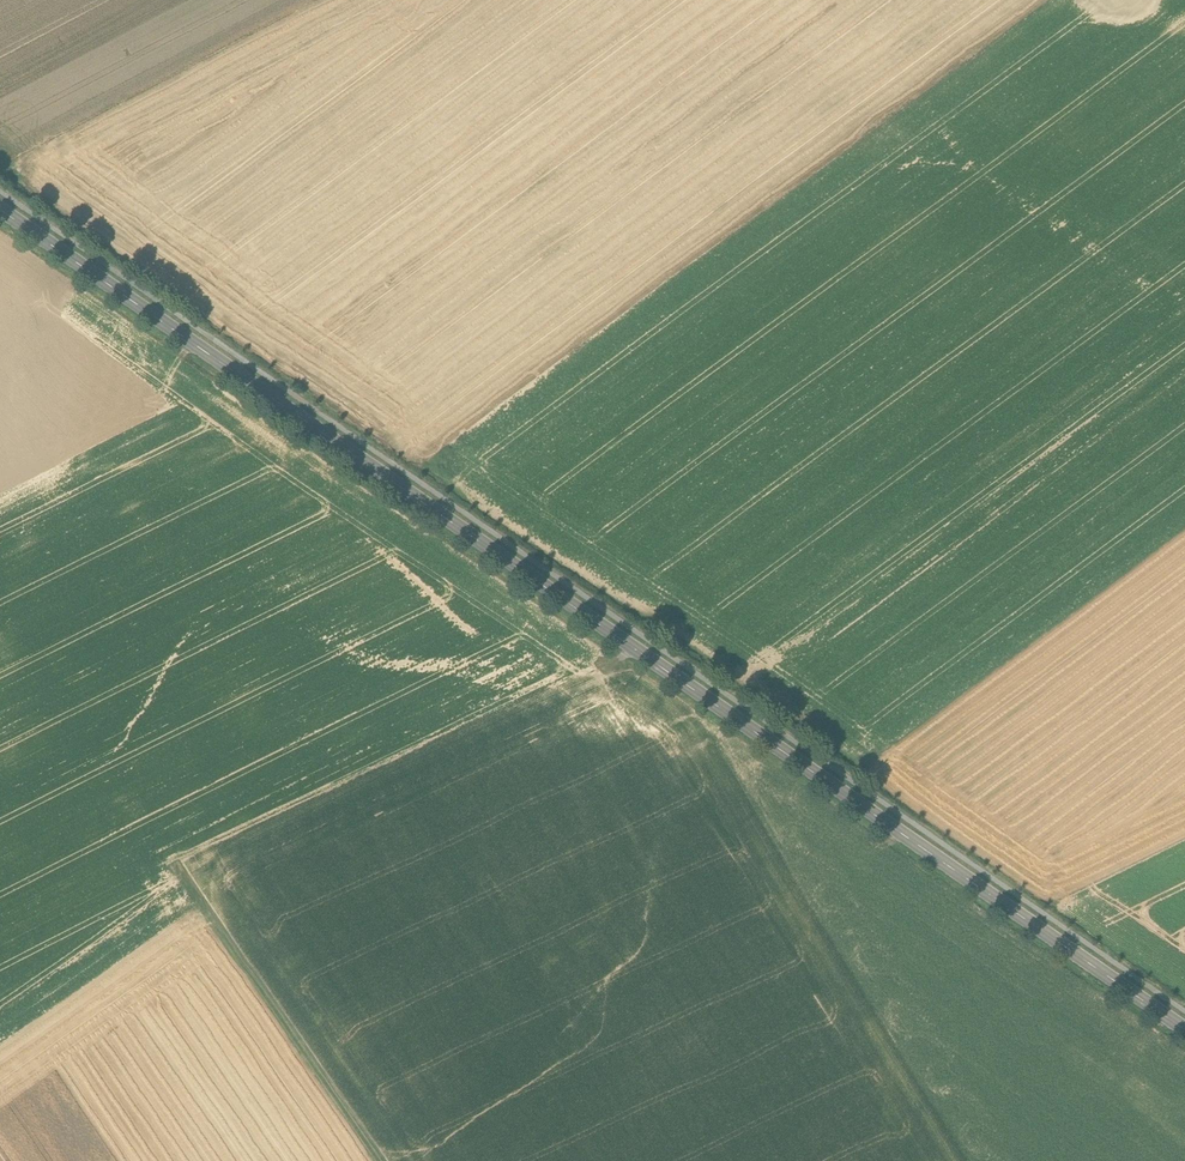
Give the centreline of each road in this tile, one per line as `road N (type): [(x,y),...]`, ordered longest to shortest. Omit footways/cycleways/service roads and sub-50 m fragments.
road 1 (secondary): [(0,210),(1184,1030)]

